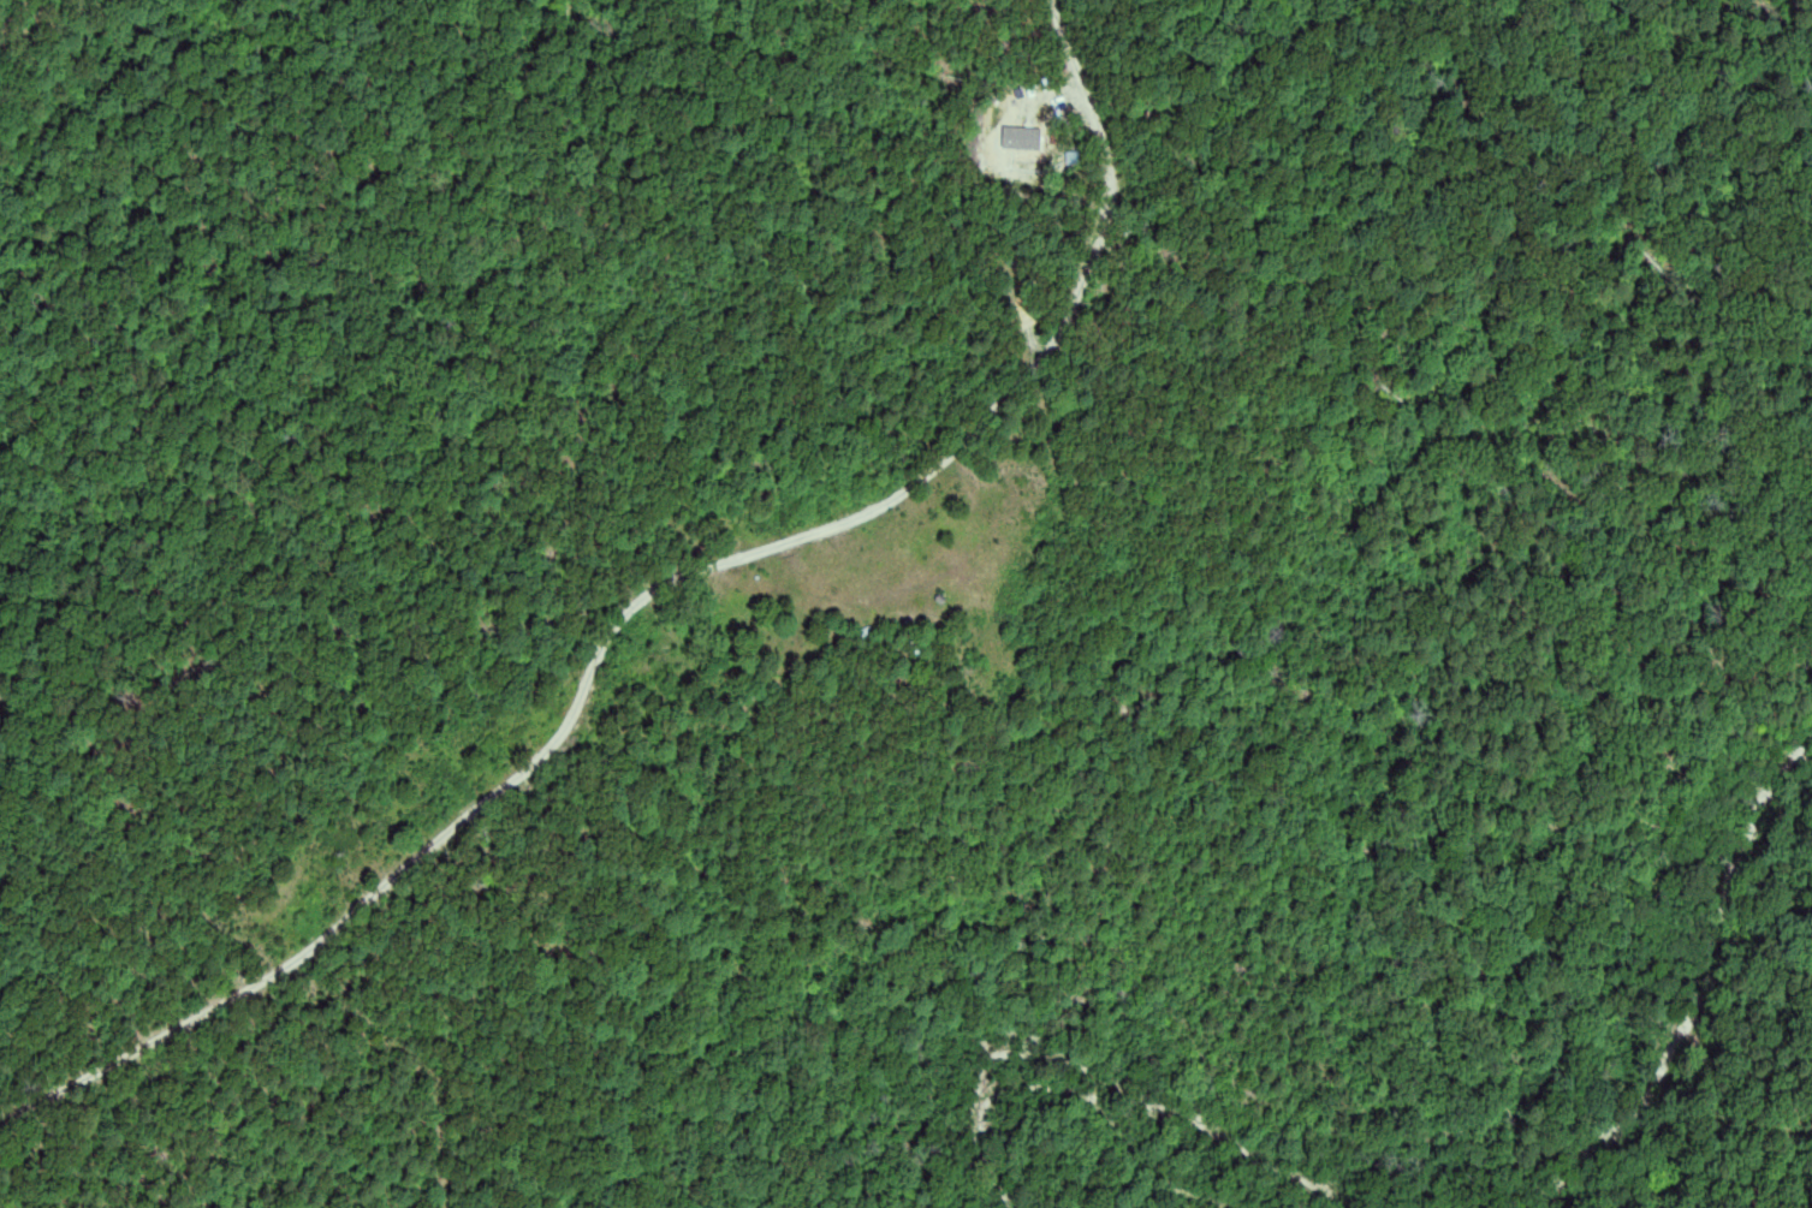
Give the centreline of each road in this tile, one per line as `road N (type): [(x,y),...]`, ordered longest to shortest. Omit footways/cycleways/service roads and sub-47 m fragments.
road 1 (track): [(1059,0),(1113,131),(1113,207),(1062,327),(972,440),(869,522),(646,599),(560,731),(364,899),(108,1071),(0,1121)]

